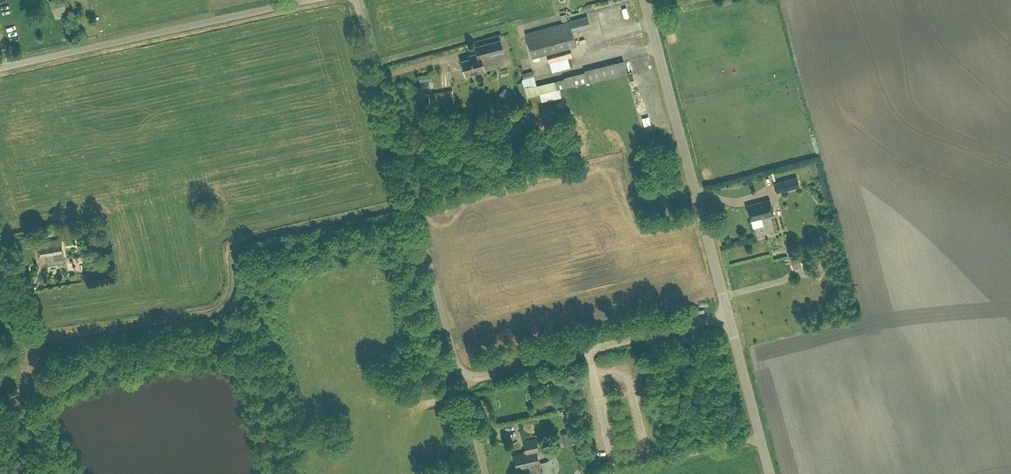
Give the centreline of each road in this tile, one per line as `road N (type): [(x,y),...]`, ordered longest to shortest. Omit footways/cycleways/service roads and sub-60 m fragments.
road 1 (unclassified): [(461,381),(357,0)]
road 2 (unclassified): [(729,316),(645,0)]
road 3 (unclassified): [(0,67),(305,0)]
road 4 (unclassified): [(461,381),(729,316)]
road 5 (unclassified): [(771,473),(729,316)]
road 6 (unclassified): [(19,394),(33,348),(0,266)]

